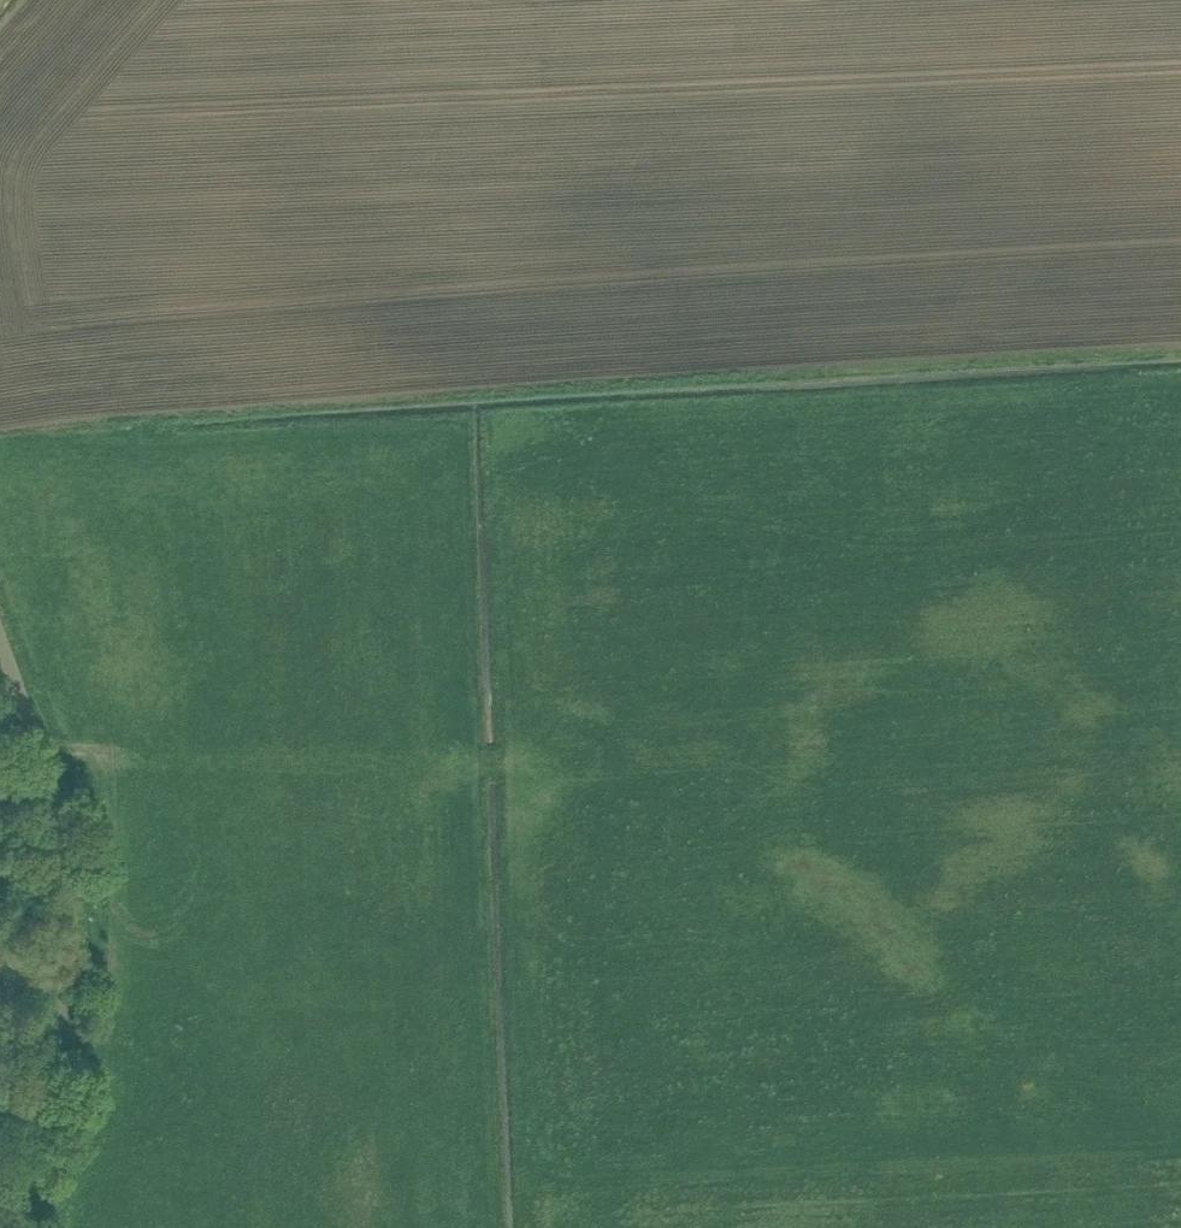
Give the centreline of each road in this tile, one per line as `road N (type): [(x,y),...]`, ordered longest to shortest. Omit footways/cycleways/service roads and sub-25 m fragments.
road 1 (unclassified): [(14,1227),(71,931),(46,775),(0,639)]

